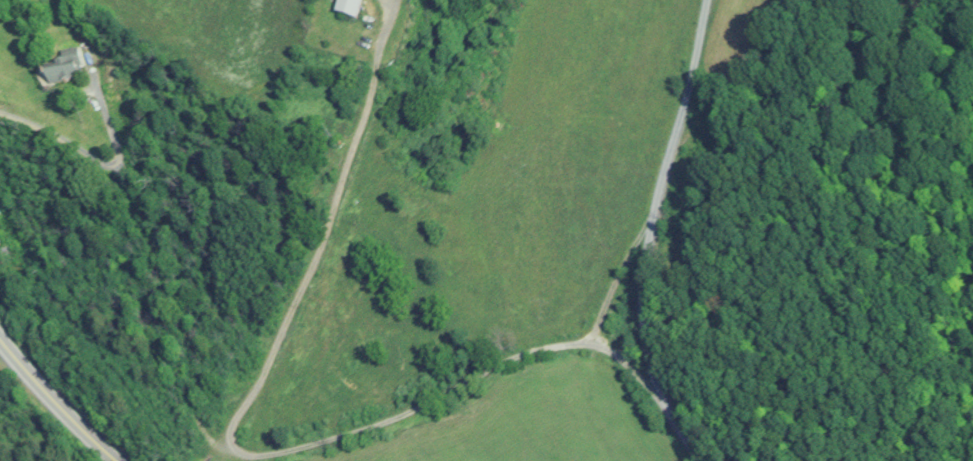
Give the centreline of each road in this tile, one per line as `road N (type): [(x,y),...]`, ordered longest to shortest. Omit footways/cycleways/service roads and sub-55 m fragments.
road 1 (residential): [(700,460),(663,397),(644,308),(654,211),(706,0)]
road 2 (primary): [(125,460),(0,337)]

